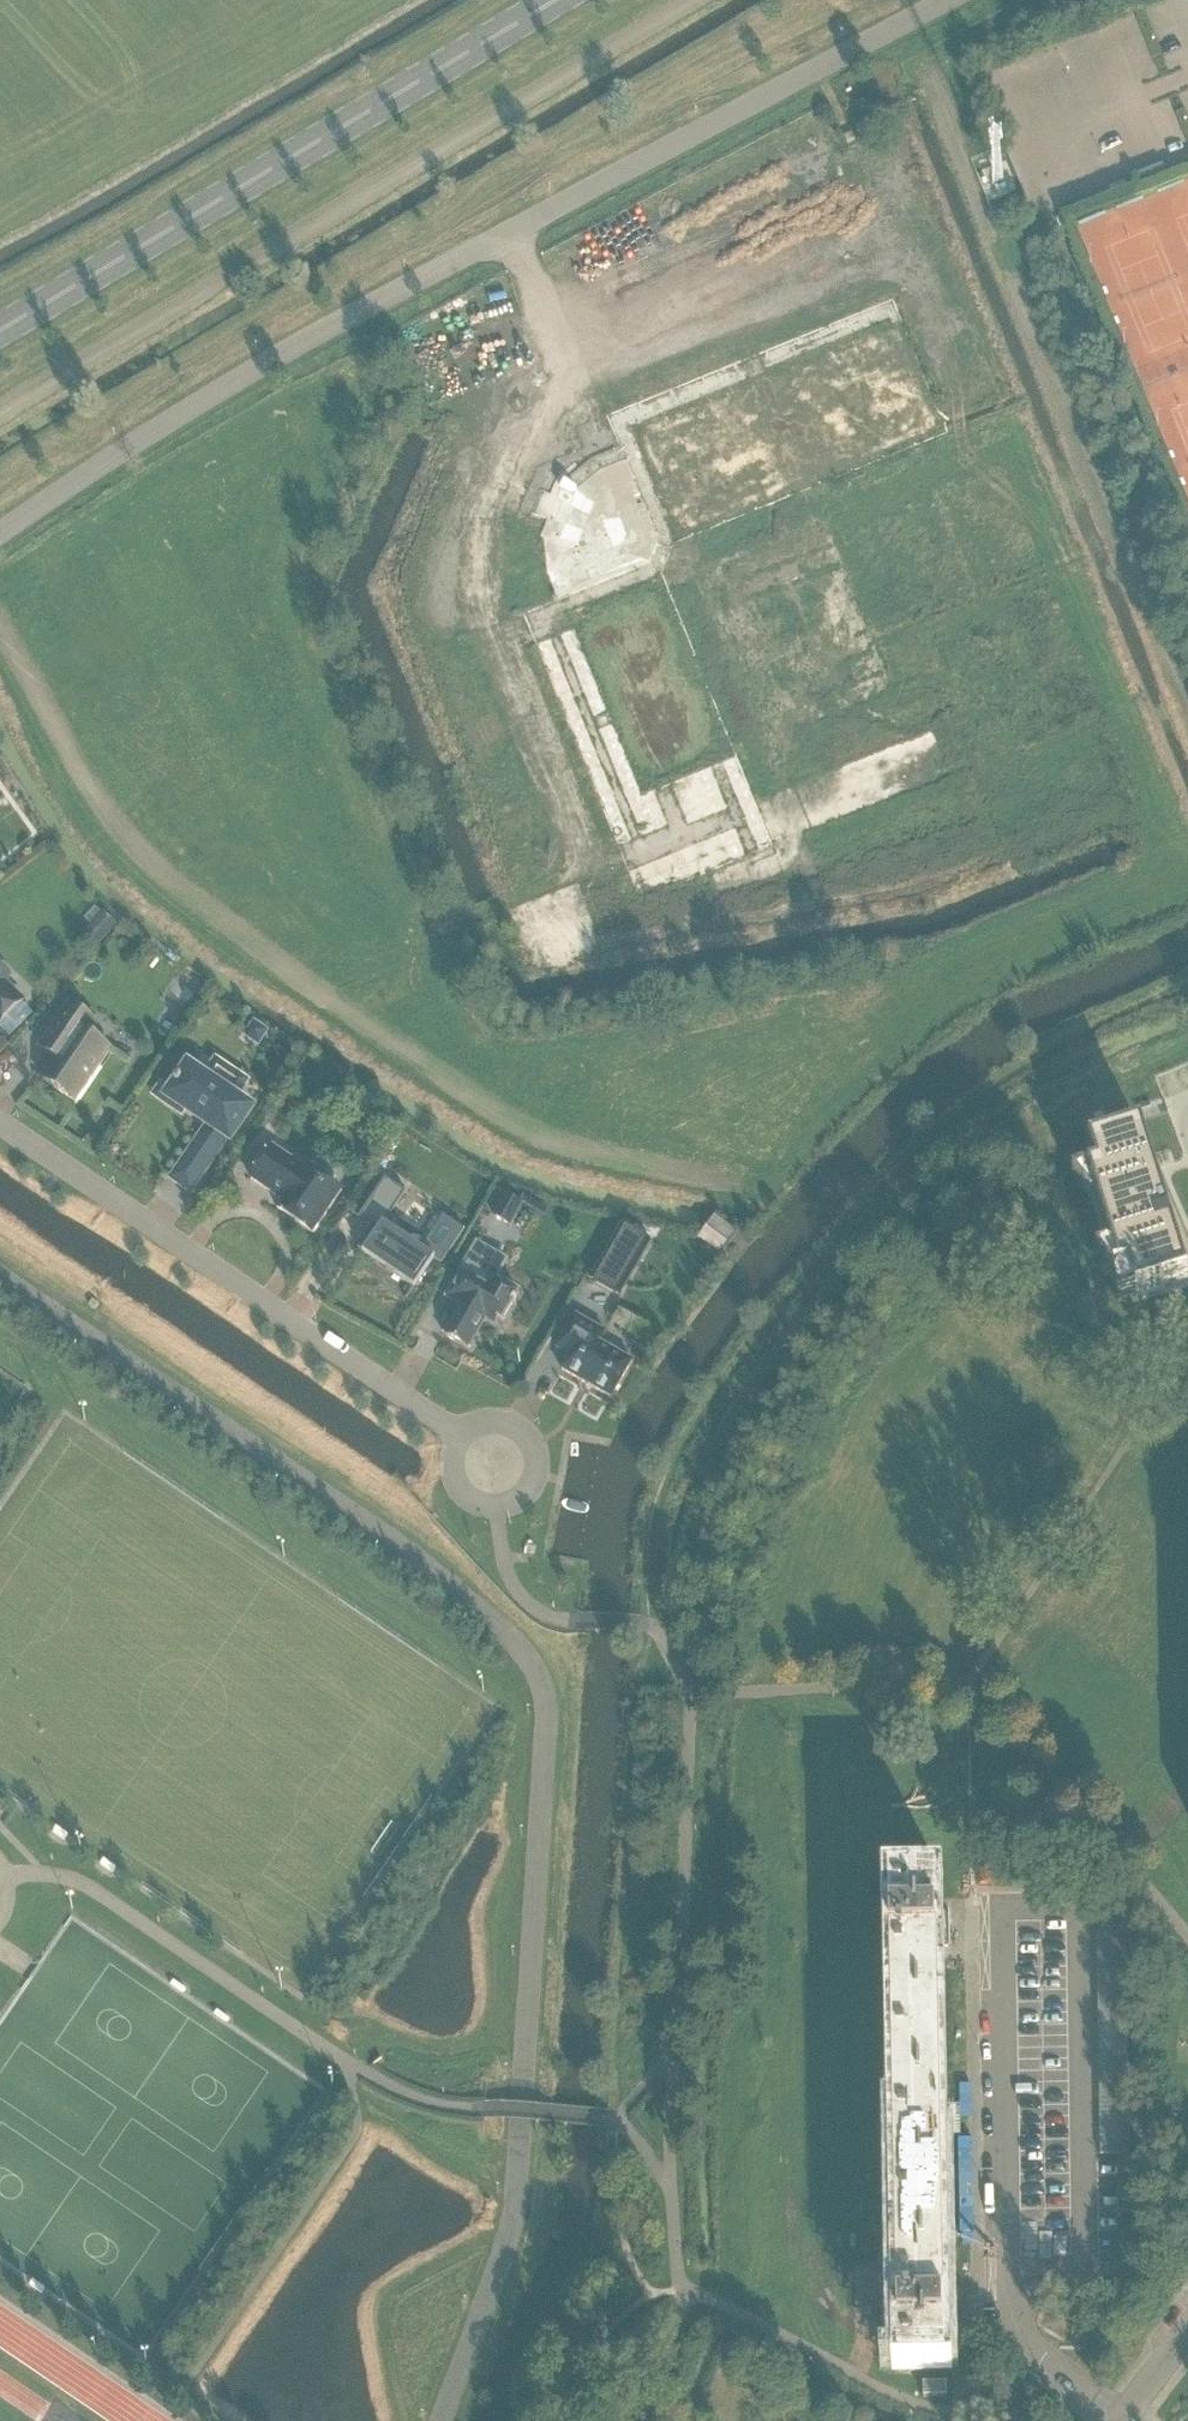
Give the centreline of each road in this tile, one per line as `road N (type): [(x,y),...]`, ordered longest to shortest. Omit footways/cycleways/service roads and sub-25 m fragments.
road 1 (unclassified): [(0,538),(157,431),(313,340),(763,94),(953,0)]
road 2 (primary): [(0,328),(553,0)]
road 3 (residential): [(459,1434),(0,1122)]
road 4 (residential): [(459,1434),(489,1418),(521,1428),(532,1441),(535,1475),(514,1501),(480,1504),(454,1482),(451,1449)]

